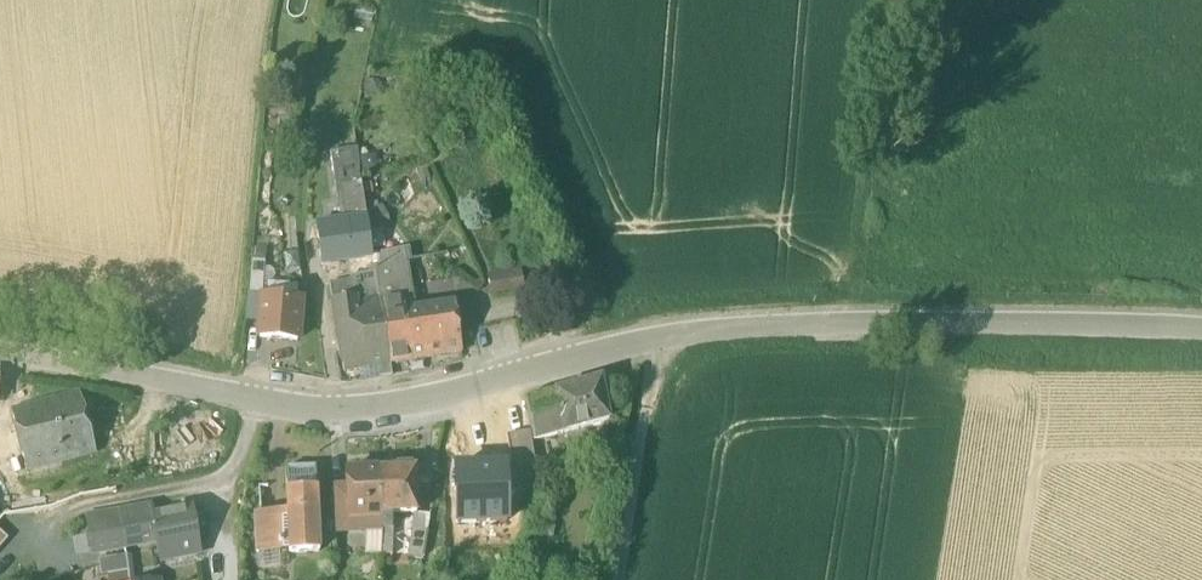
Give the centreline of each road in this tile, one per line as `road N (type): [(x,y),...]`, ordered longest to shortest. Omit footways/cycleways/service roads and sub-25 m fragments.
road 1 (residential): [(0,347),(339,412),(447,399),(655,332),(840,317),(1201,324)]
road 2 (track): [(655,332),(618,579)]

